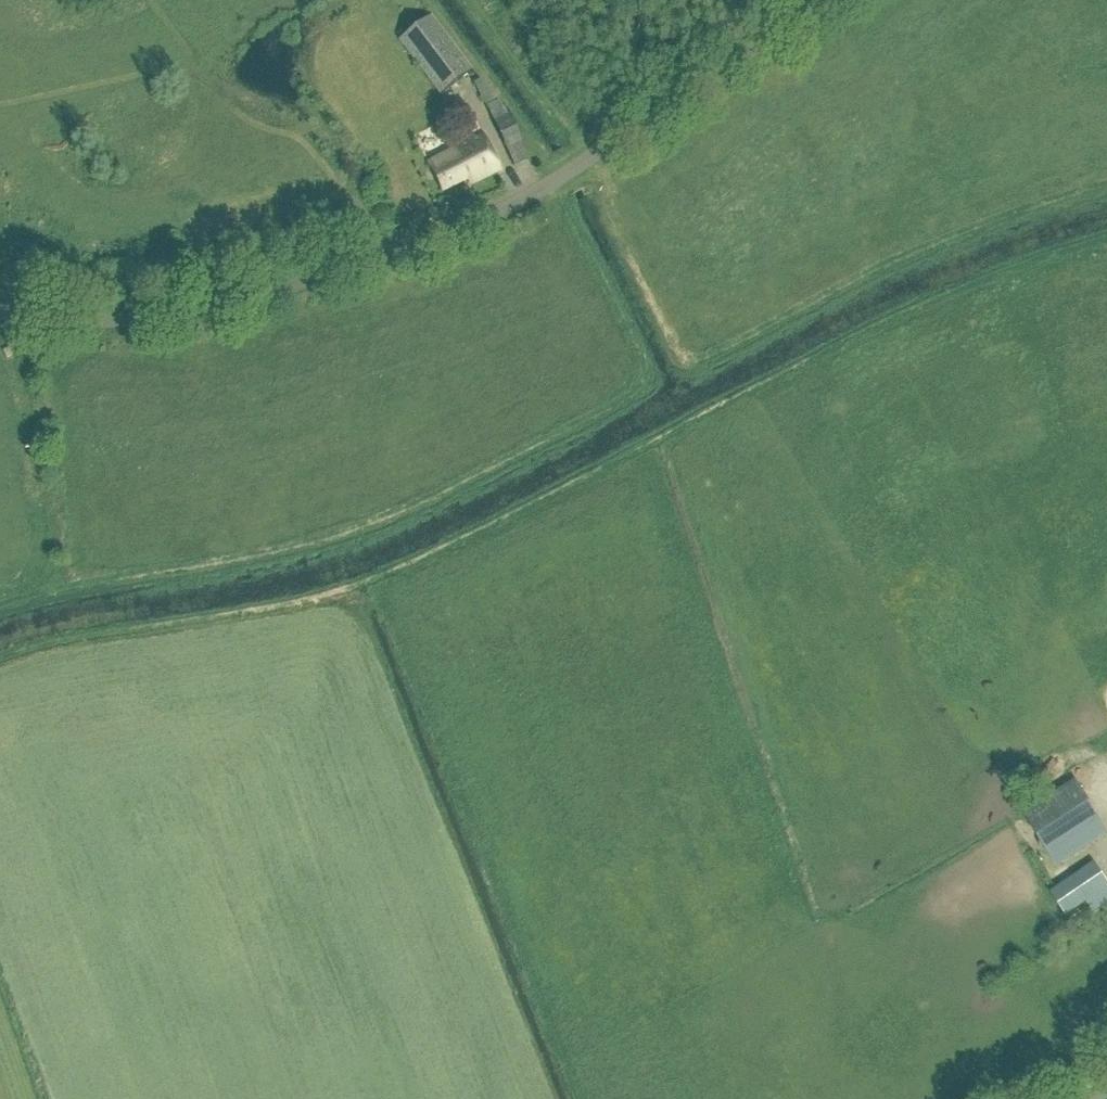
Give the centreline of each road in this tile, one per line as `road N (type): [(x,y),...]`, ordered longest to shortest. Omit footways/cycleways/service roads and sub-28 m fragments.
road 1 (unclassified): [(0,310),(121,323),(231,303),(411,248),(517,203),(825,0)]

